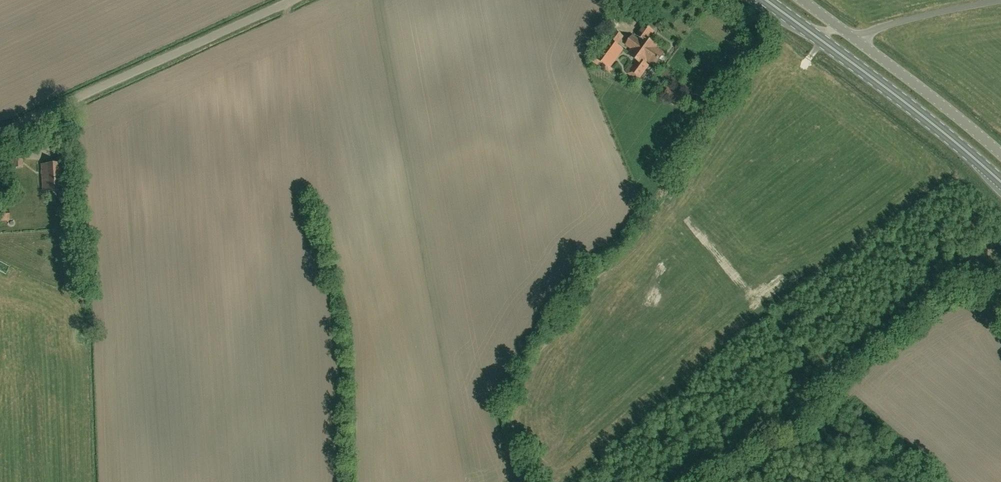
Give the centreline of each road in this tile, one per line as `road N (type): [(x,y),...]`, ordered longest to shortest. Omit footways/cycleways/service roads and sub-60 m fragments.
road 1 (unclassified): [(0,133),(290,0)]
road 2 (primary): [(1000,181),(767,0)]
road 3 (unclassified): [(1000,154),(803,0)]

